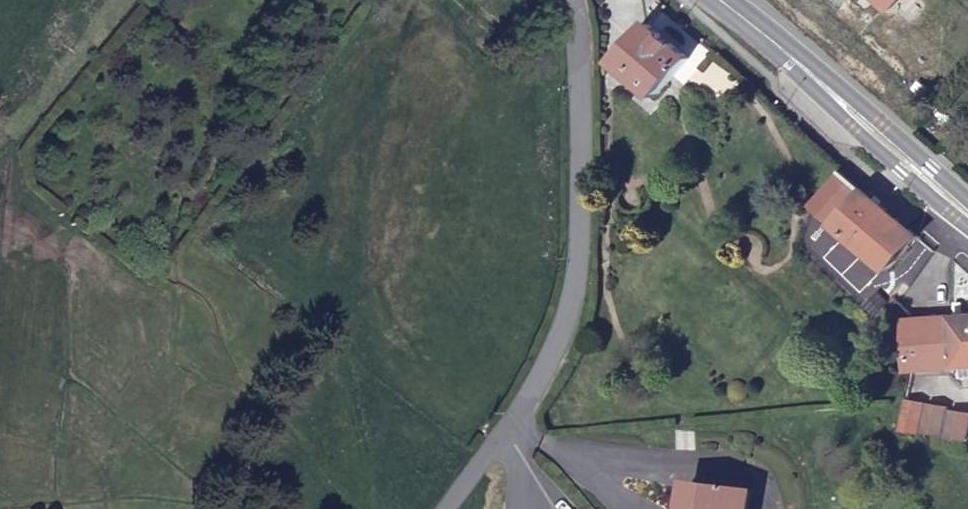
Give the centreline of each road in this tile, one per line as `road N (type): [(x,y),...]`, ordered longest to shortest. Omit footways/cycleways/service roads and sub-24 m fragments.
road 1 (unclassified): [(575,0),(583,75),(580,277),(564,339),(535,392),(448,508)]
road 2 (primary): [(720,0),(967,213)]

